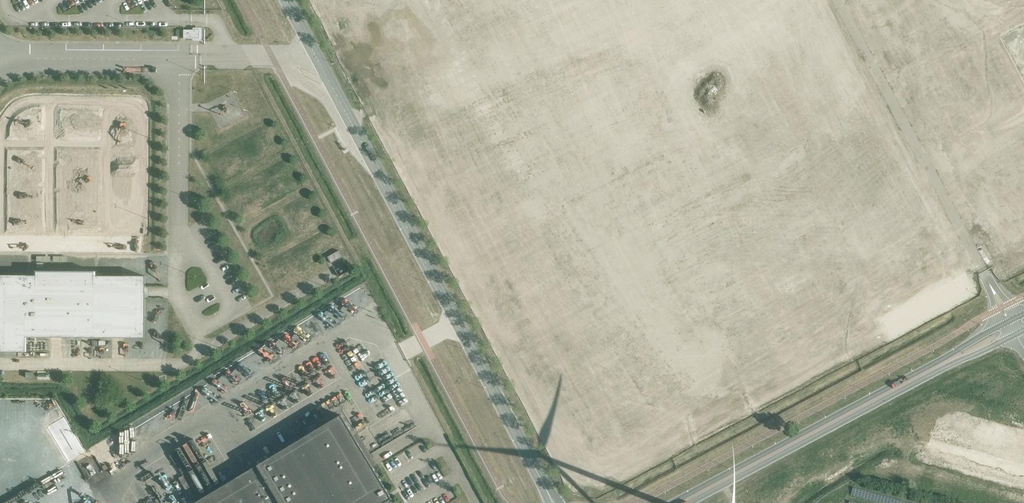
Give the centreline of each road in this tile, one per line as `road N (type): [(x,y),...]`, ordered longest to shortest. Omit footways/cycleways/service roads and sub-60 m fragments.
road 1 (unclassified): [(554,502),(287,0)]
road 2 (tertiary): [(1023,322),(680,502)]

